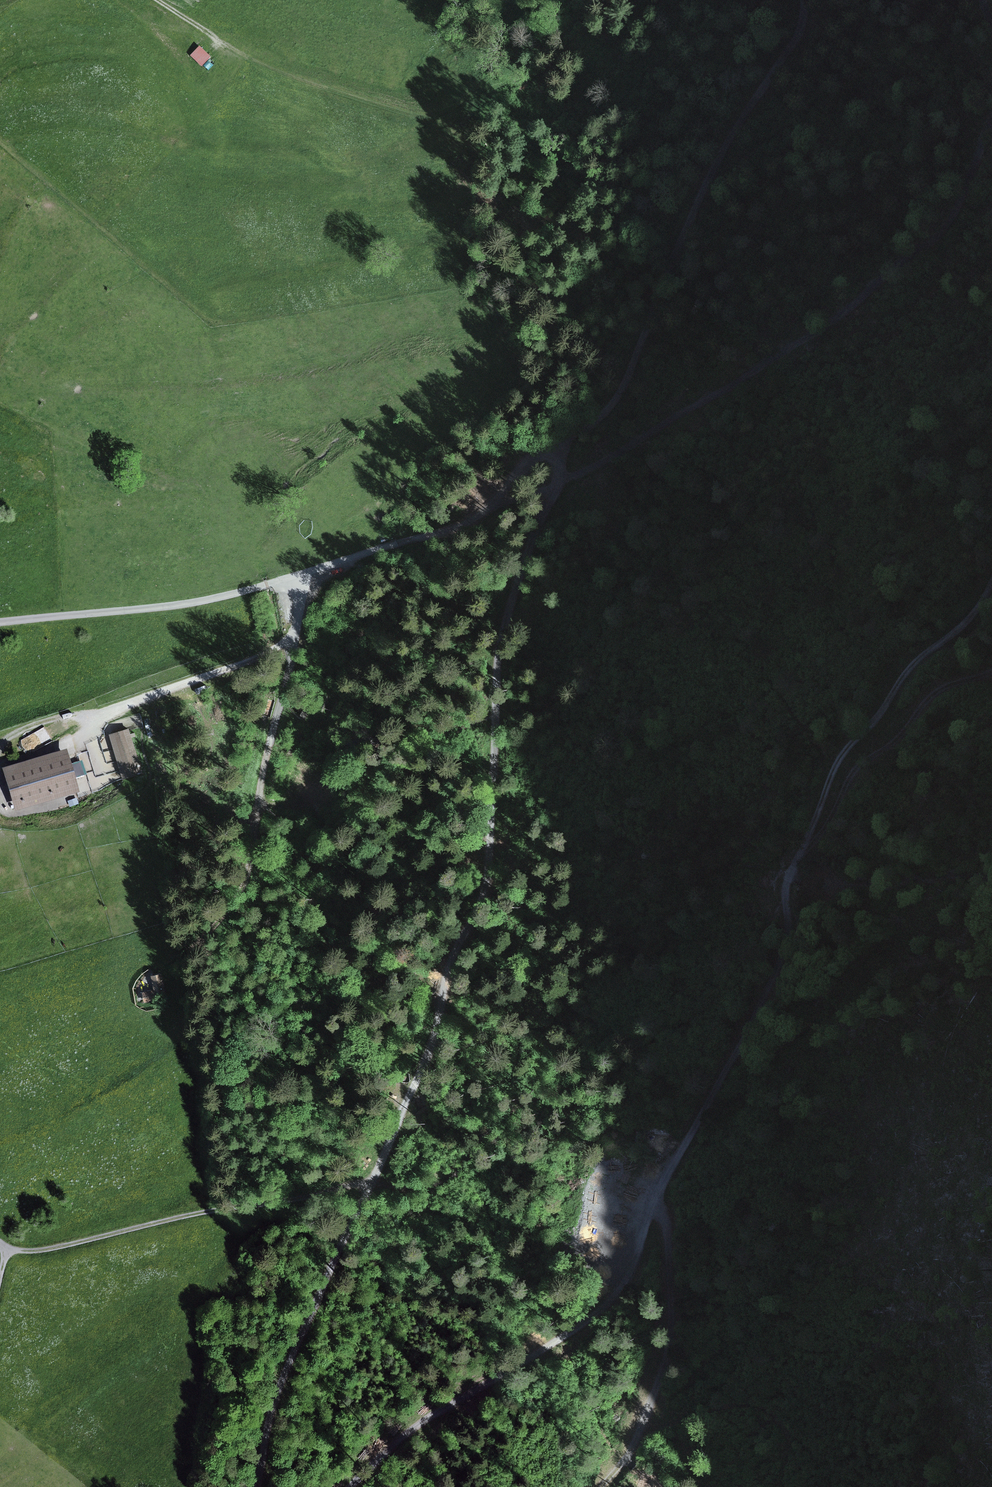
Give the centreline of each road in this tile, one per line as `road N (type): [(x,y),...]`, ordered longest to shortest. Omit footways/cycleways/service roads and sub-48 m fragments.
road 1 (track): [(553,458),(559,487),(534,536),(506,630),(489,871),(478,916),(457,950),(430,1052),(283,1378),(257,1486)]
road 2 (track): [(349,1486),(412,1429),(589,1319),(622,1286),(651,1206),(772,982),(787,936),(787,883),(806,847)]
road 3 (track): [(346,560),(440,534),(478,514),(529,460),(553,458),(615,400),(715,159),(800,33),(803,0)]
road 4 (track): [(560,482),(843,313),(933,242),(957,212),(991,124)]
road 5 (track): [(0,141),(212,323),(466,284)]
road 6 (track): [(10,1248),(55,1250),(373,1181)]
road 7 (track): [(156,0),(284,73),(417,115),(447,112),(487,83)]
road 8 (track): [(806,847),(844,751),(877,719),(913,664),(976,611),(991,581)]
road 9 (track): [(294,647),(263,769),(246,886),(203,941)]
road 10 (track): [(651,1206),(667,1223),(670,1328),(639,1435),(600,1486)]
road 11 (track): [(306,575),(294,647),(112,712)]
road 12 (track): [(806,847),(830,820),(850,775),(935,694),(991,671)]

